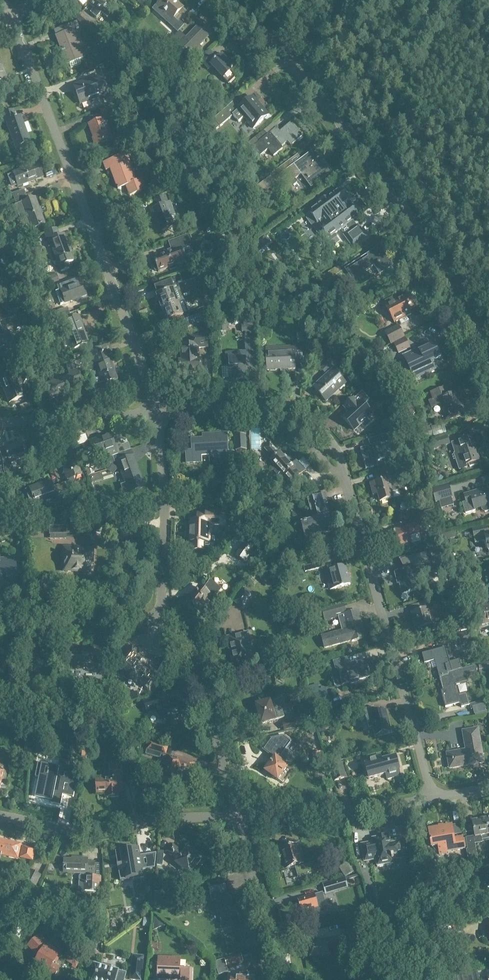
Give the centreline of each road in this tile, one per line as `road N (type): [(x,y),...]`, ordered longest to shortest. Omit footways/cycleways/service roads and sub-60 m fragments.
road 1 (unclassified): [(231,0),(384,179),(488,371)]
road 2 (residential): [(157,414),(12,17)]
road 3 (residential): [(431,797),(346,483)]
road 4 (residential): [(0,813),(99,827),(237,816)]
road 5 (residential): [(237,816),(195,661),(165,620)]
road 6 (residential): [(165,620),(157,414)]
road 7 (residential): [(237,816),(334,814),(431,797)]
road 8 (residential): [(285,979),(237,816)]
road 9 (residential): [(0,619),(165,620)]
road 10 (residential): [(0,423),(157,414)]

